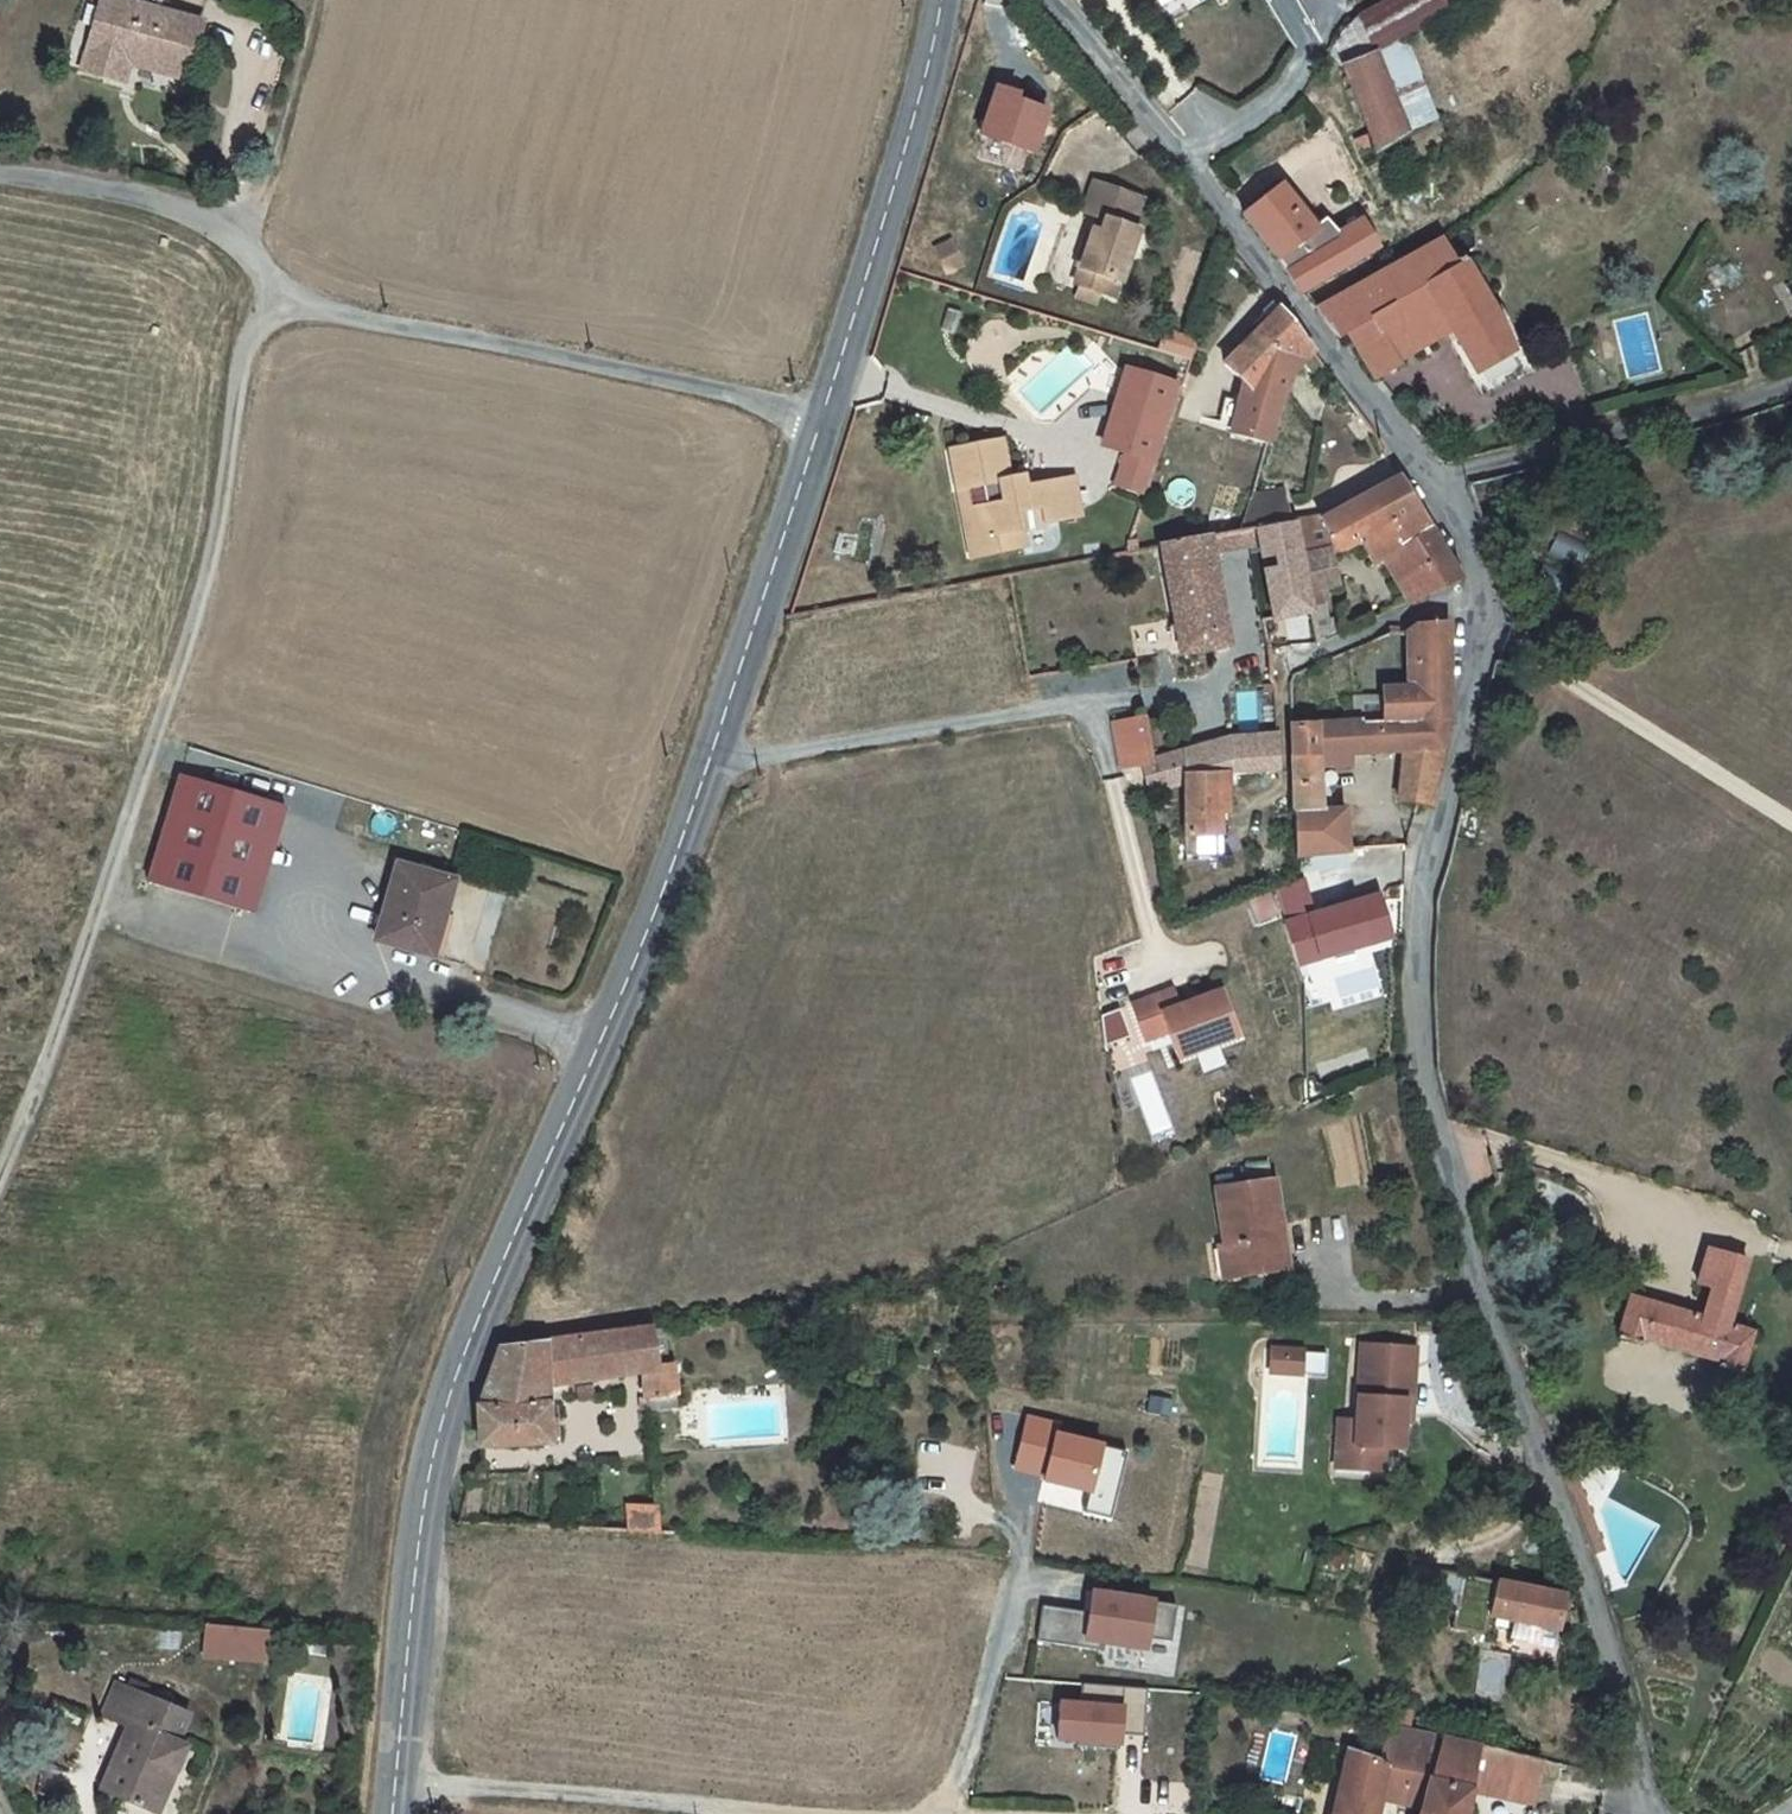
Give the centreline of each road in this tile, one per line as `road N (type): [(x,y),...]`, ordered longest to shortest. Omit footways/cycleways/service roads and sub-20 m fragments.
road 1 (secondary): [(390,1813),(417,1519),(435,1426),(706,774),(820,426)]
road 2 (unclassified): [(1471,596),(1476,643),(1463,744),(1420,887),(1419,1004),(1431,1115),(1591,1622),(1627,1685),(1641,1813)]
road 3 (track): [(283,292),(240,353),(204,580),(69,993),(0,1167)]
road 4 (residential): [(820,426),(742,394),(322,309),(283,292),(234,240),(178,208),(0,173)]
road 5 (unclassified): [(1050,0),(1162,121),(1432,475)]
road 6 (secondary): [(820,426),(928,66),(940,0)]
road 7 (unclassified): [(1432,475),(1791,386)]
road 8 (track): [(234,240),(266,188),(319,0)]
road 9 (residential): [(1471,596),(1282,666),(1283,719)]
road 10 (unclassified): [(1432,475),(1471,596)]

